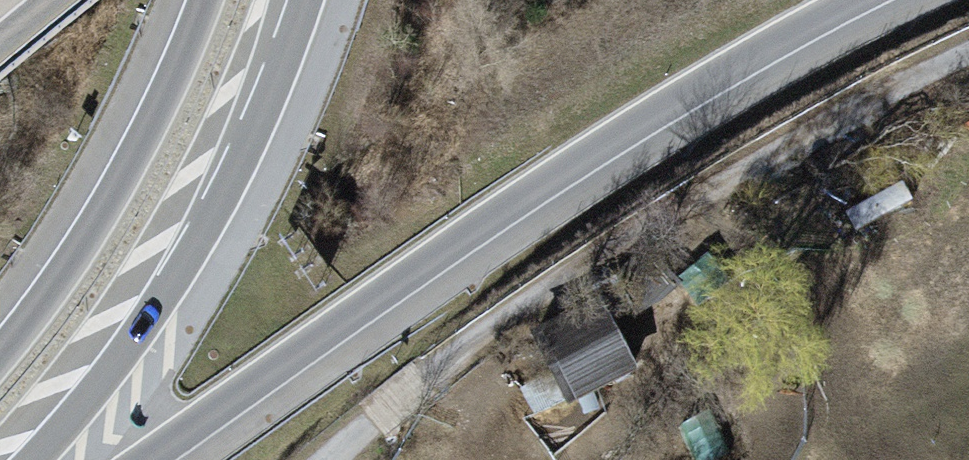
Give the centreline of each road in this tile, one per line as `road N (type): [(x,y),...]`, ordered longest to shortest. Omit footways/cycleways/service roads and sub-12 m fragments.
road 1 (trunk): [(152,459),(638,130),(869,0)]
road 2 (track): [(357,459),(578,272),(803,141),(968,68)]
road 3 (motorway): [(25,459),(106,367),(180,259),(249,128),(297,0)]
road 4 (motorway): [(200,0),(121,172),(0,353)]

